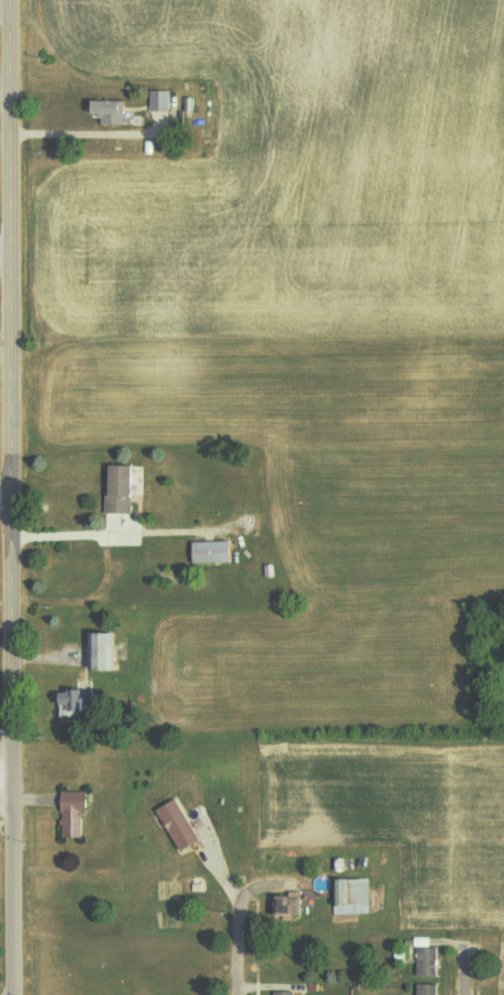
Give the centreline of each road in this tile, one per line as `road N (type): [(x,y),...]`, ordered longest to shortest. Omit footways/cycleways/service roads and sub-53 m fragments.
road 1 (tertiary): [(7,729),(10,0)]
road 2 (tertiary): [(13,994),(7,729)]

